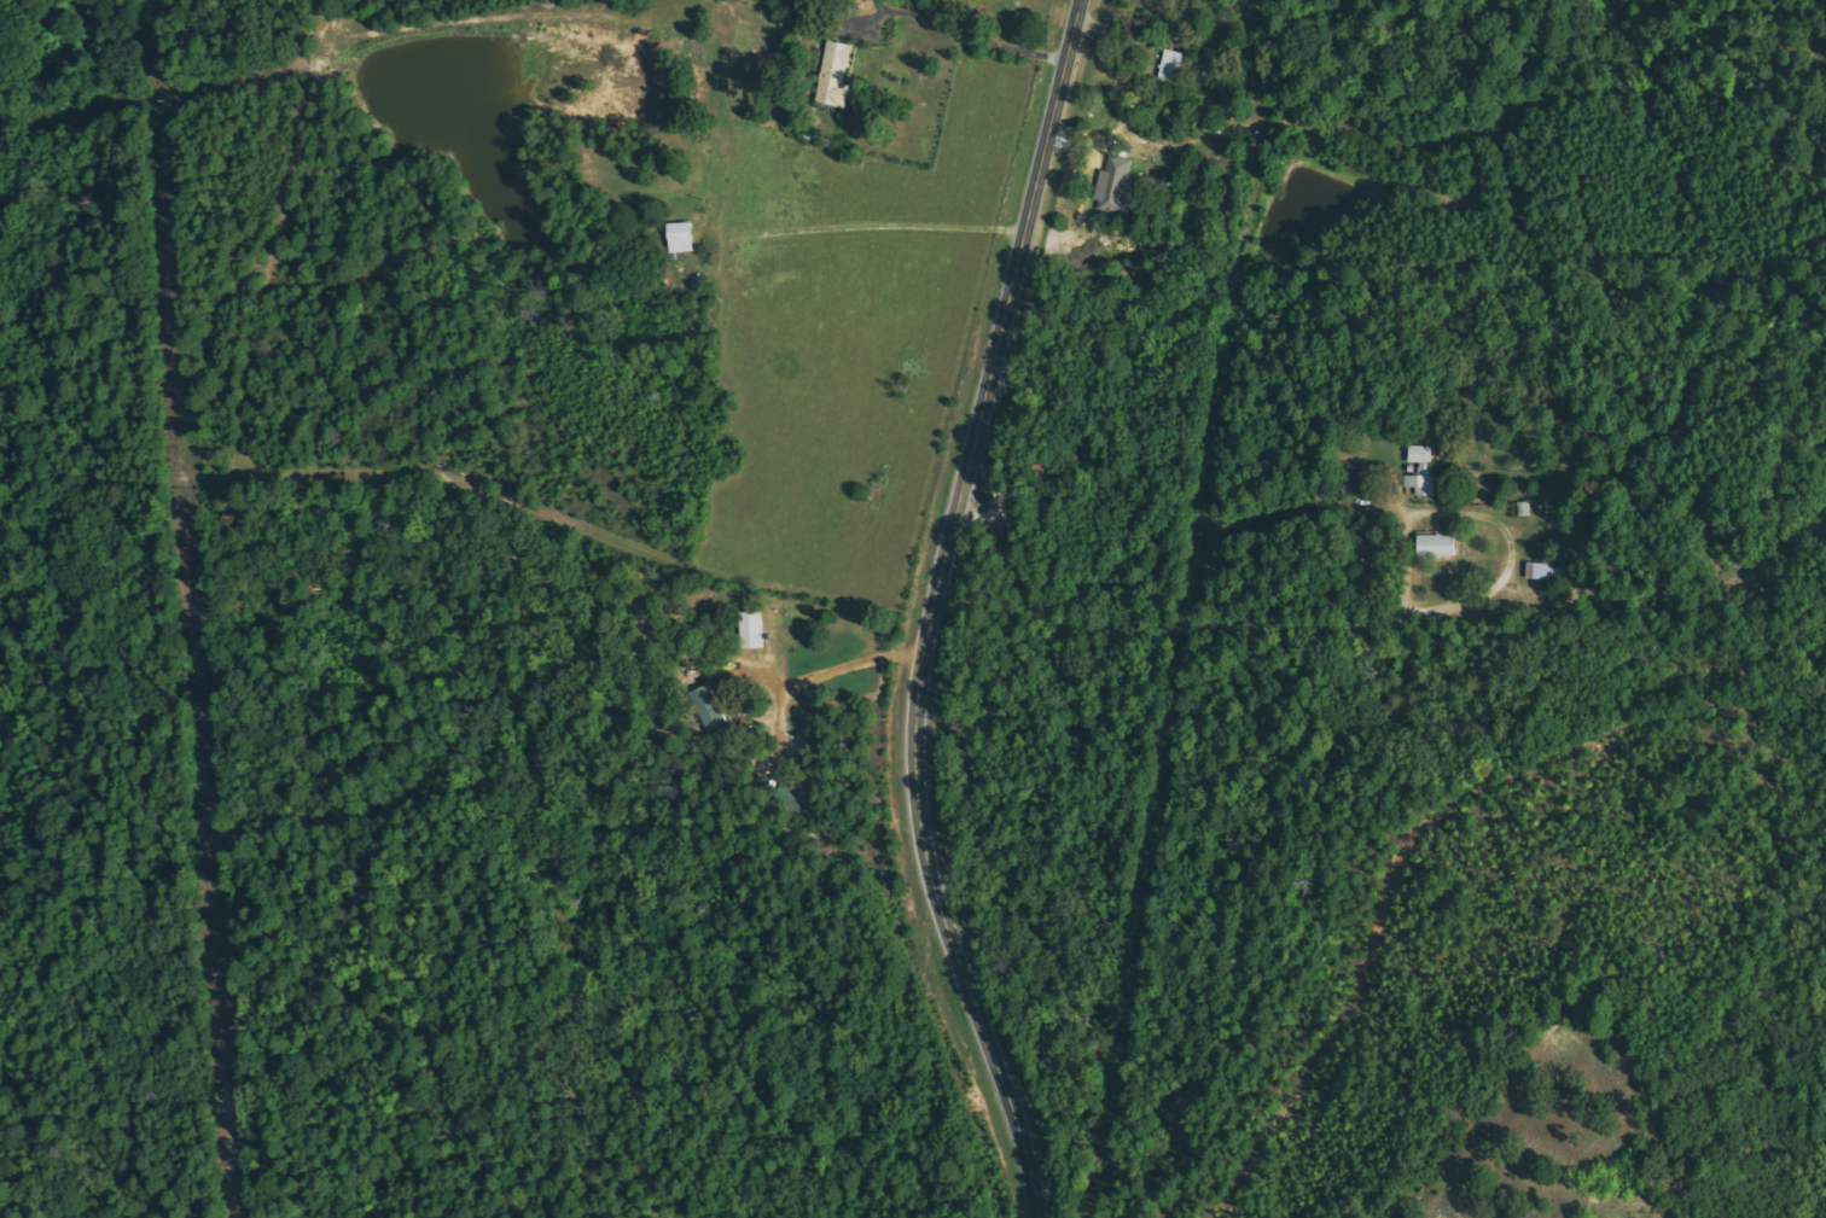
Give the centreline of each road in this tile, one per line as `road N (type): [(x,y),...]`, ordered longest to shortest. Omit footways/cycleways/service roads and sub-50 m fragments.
road 1 (secondary): [(1081,0),(925,649),(919,705),(936,894),(1029,1146),(1041,1217)]

